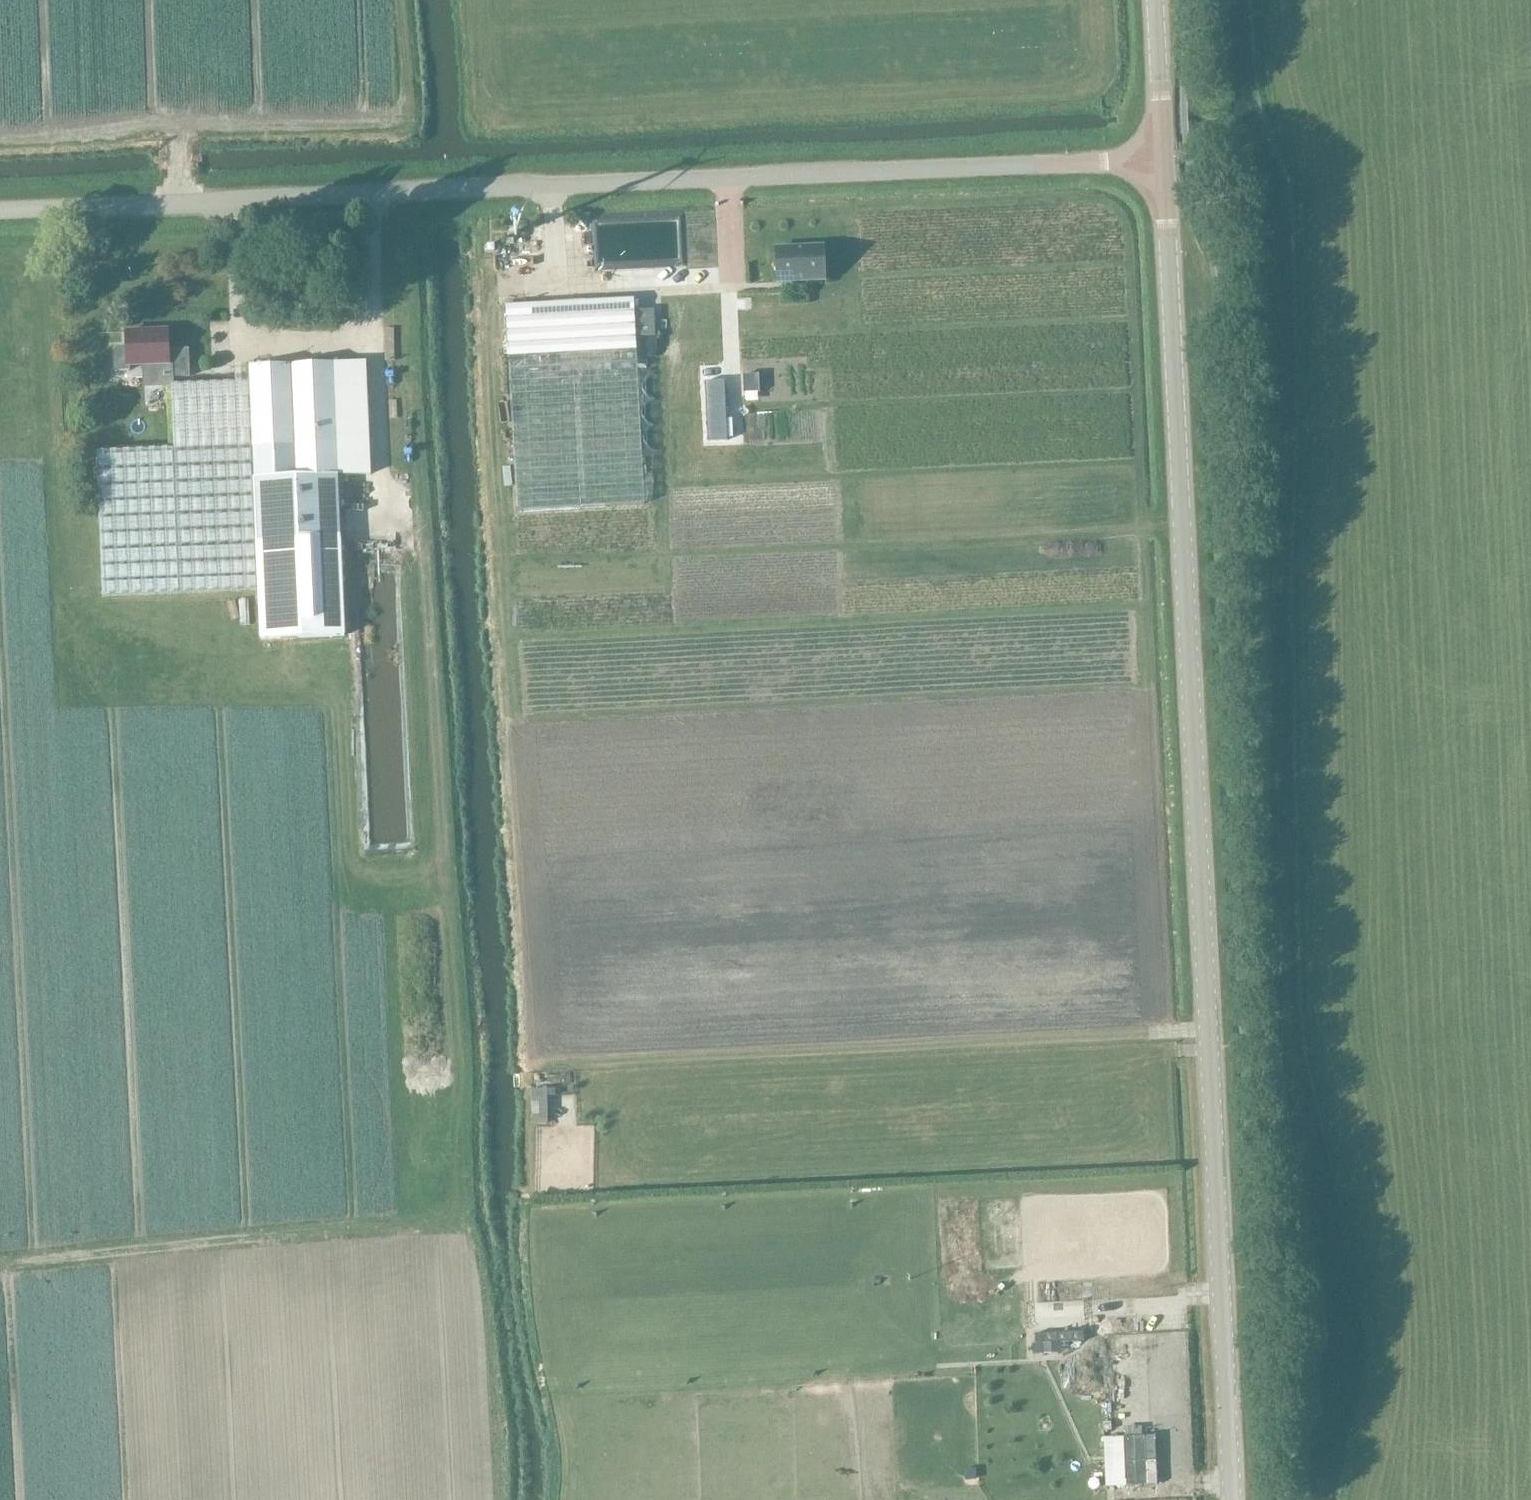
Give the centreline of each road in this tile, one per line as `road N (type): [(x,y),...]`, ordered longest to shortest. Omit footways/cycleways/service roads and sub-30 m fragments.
road 1 (unclassified): [(1159,164),(1231,1499)]
road 2 (unclassified): [(0,215),(1159,164)]
road 3 (unclassified): [(1151,0),(1159,164)]

